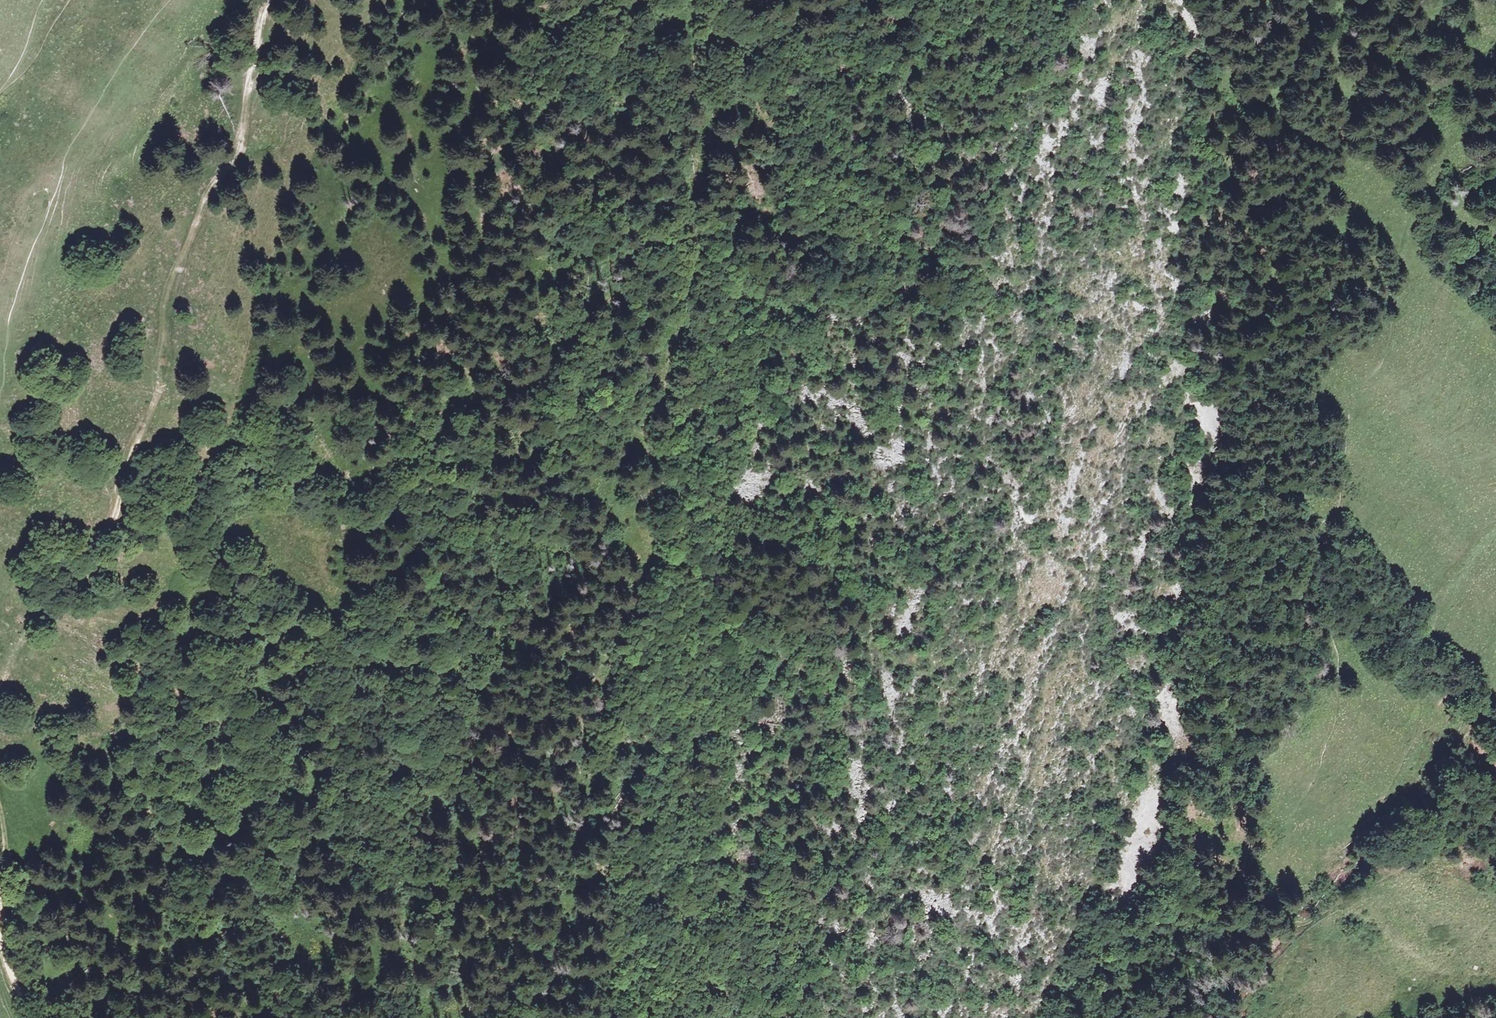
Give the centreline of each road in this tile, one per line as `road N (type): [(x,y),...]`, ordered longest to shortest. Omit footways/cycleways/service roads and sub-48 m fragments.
road 1 (track): [(707,235),(653,386),(641,453),(639,565),(595,695),(591,756),(600,872),(558,1017)]
road 2 (track): [(269,0),(237,151),(165,297),(157,389),(136,439)]
road 3 (track): [(136,439),(109,532),(25,641),(0,689)]

